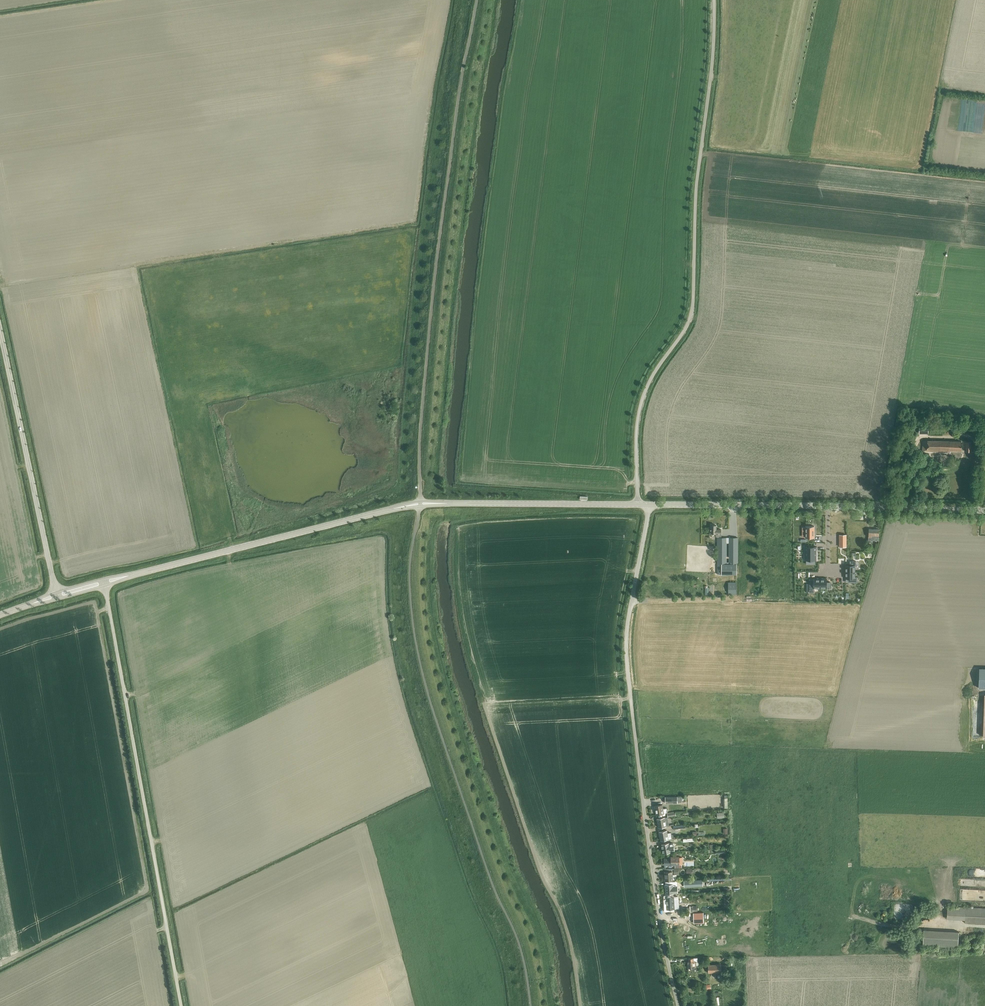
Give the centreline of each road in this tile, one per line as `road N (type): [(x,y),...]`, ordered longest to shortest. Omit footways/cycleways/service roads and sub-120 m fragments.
road 1 (unclassified): [(637,504),(640,386),(686,316),(709,0)]
road 2 (unclassified): [(530,1005),(522,952),(420,660),(410,563),(420,506)]
road 3 (unclassified): [(678,1005),(650,856),(626,654),(648,505)]
road 4 (unclassified): [(420,501),(431,308),(476,0)]
road 5 (unclassified): [(182,1005),(105,585)]
road 6 (tertiary): [(648,505),(984,511)]
road 7 (unclassified): [(55,592),(0,331)]
road 8 (tertiary): [(136,573),(394,508)]
road 9 (tertiary): [(443,503),(637,504)]

